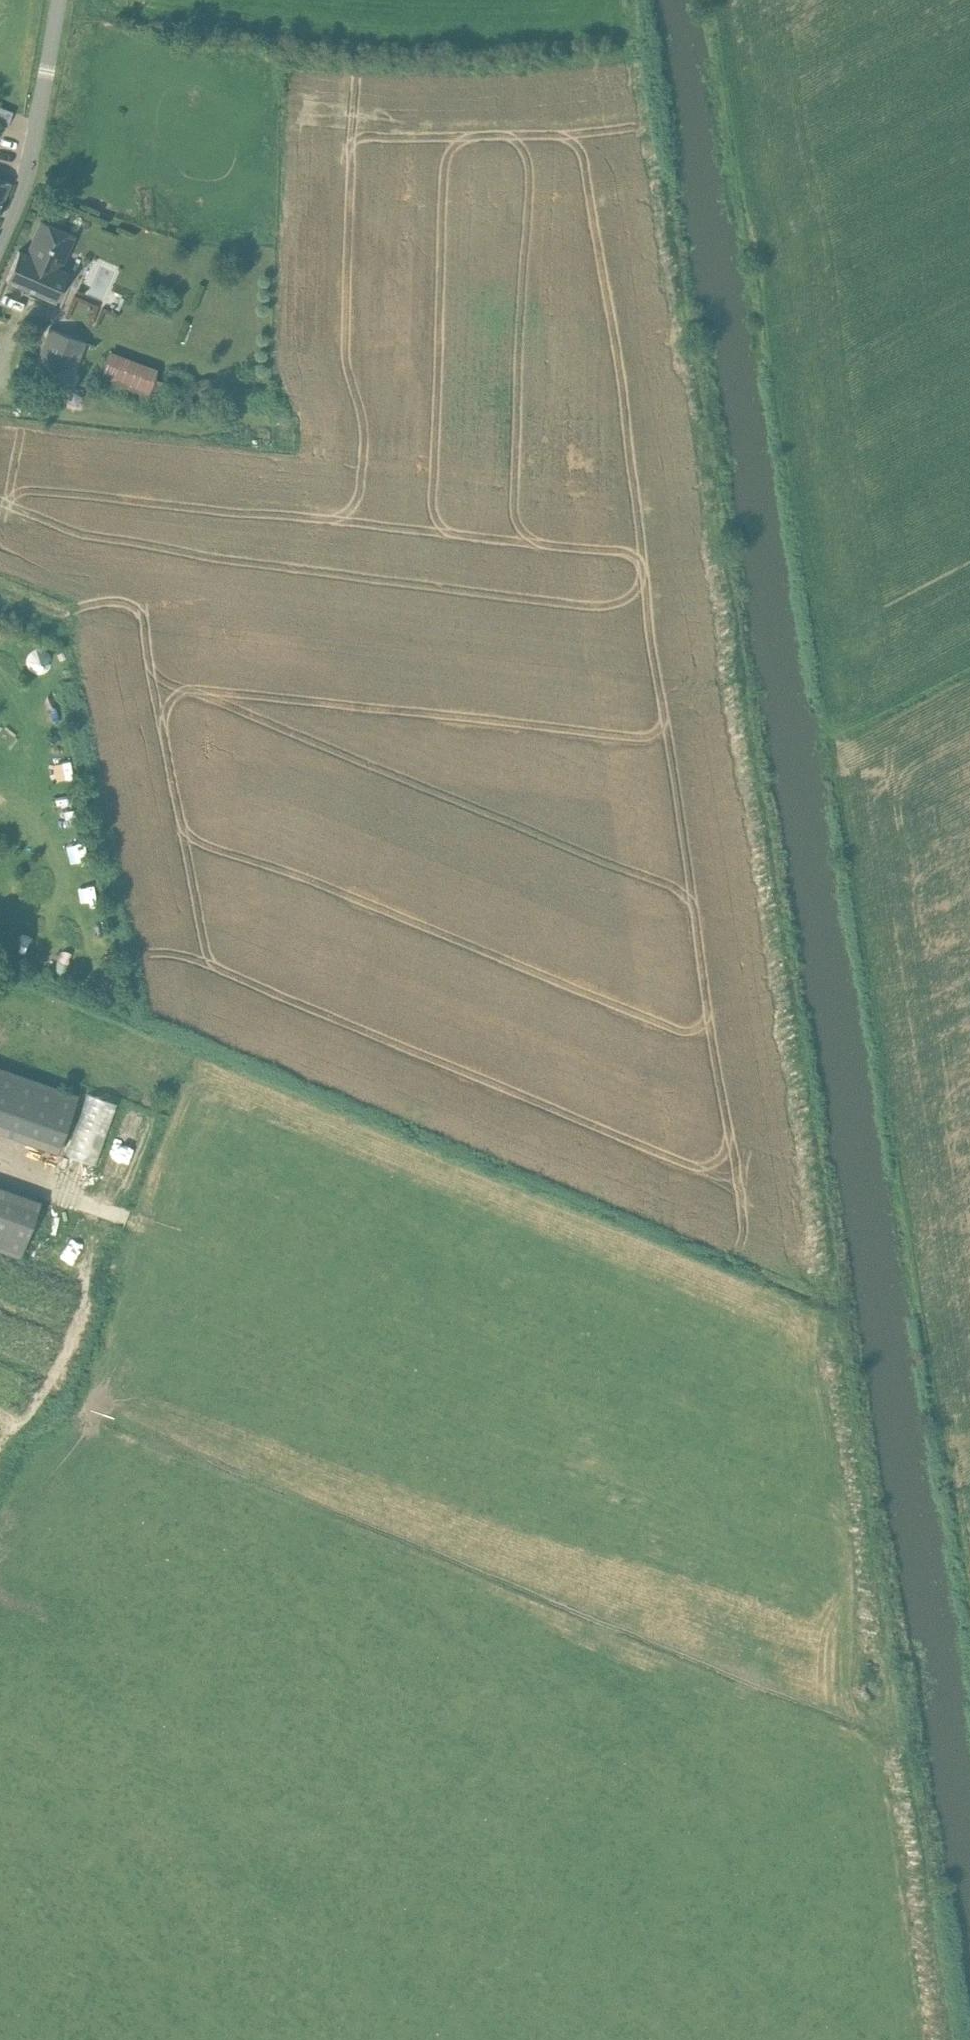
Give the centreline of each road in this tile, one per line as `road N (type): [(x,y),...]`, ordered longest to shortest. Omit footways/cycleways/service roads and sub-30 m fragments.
road 1 (unclassified): [(0,240),(24,189),(59,0)]

